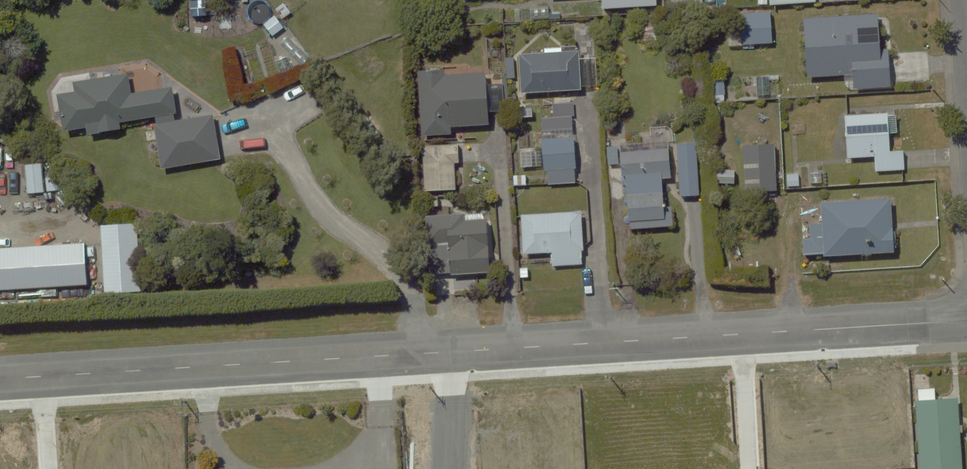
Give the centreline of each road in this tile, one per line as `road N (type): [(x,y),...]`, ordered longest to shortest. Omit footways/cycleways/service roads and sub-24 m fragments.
road 1 (residential): [(0,379),(966,321)]

